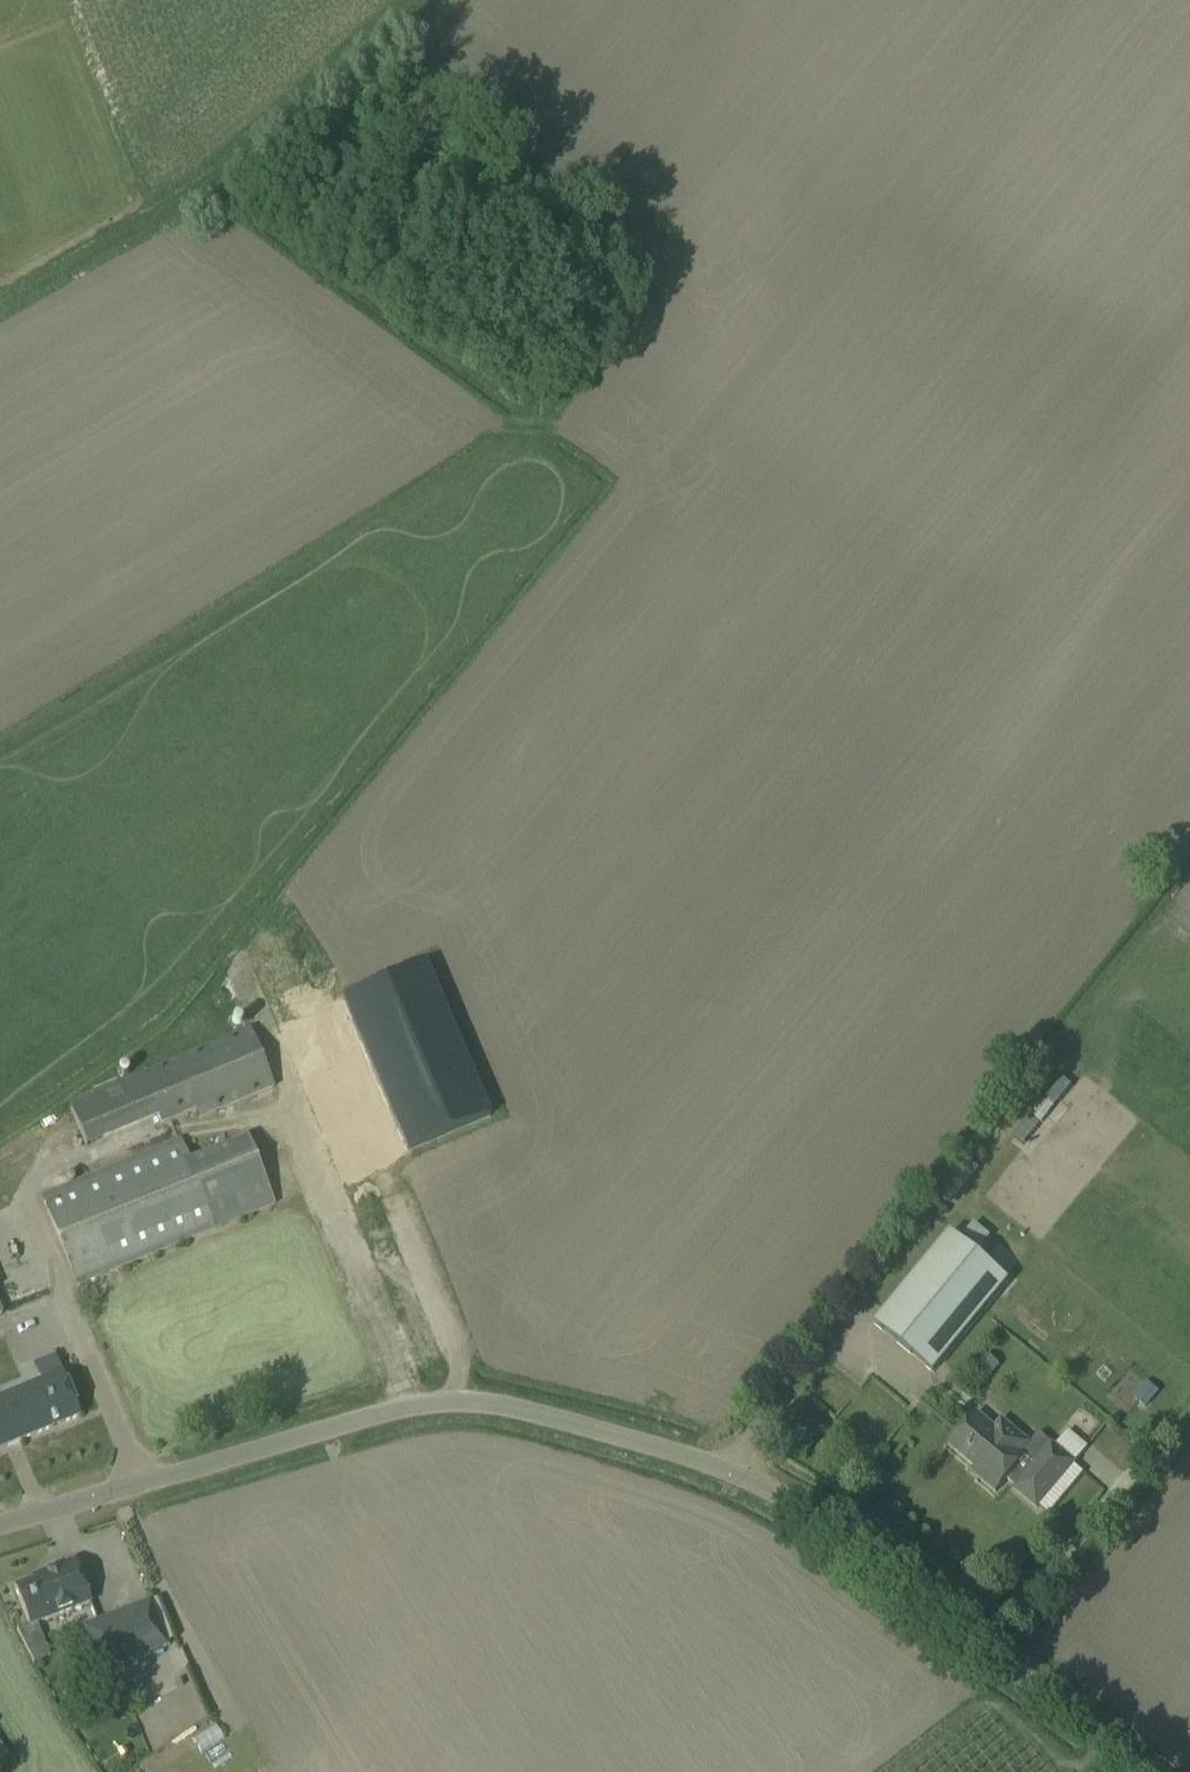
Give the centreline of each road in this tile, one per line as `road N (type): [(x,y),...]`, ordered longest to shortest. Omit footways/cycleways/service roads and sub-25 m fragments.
road 1 (unclassified): [(1151,1771),(955,1610),(766,1484),(670,1437),(597,1416),(520,1405),(394,1416),(0,1526)]

